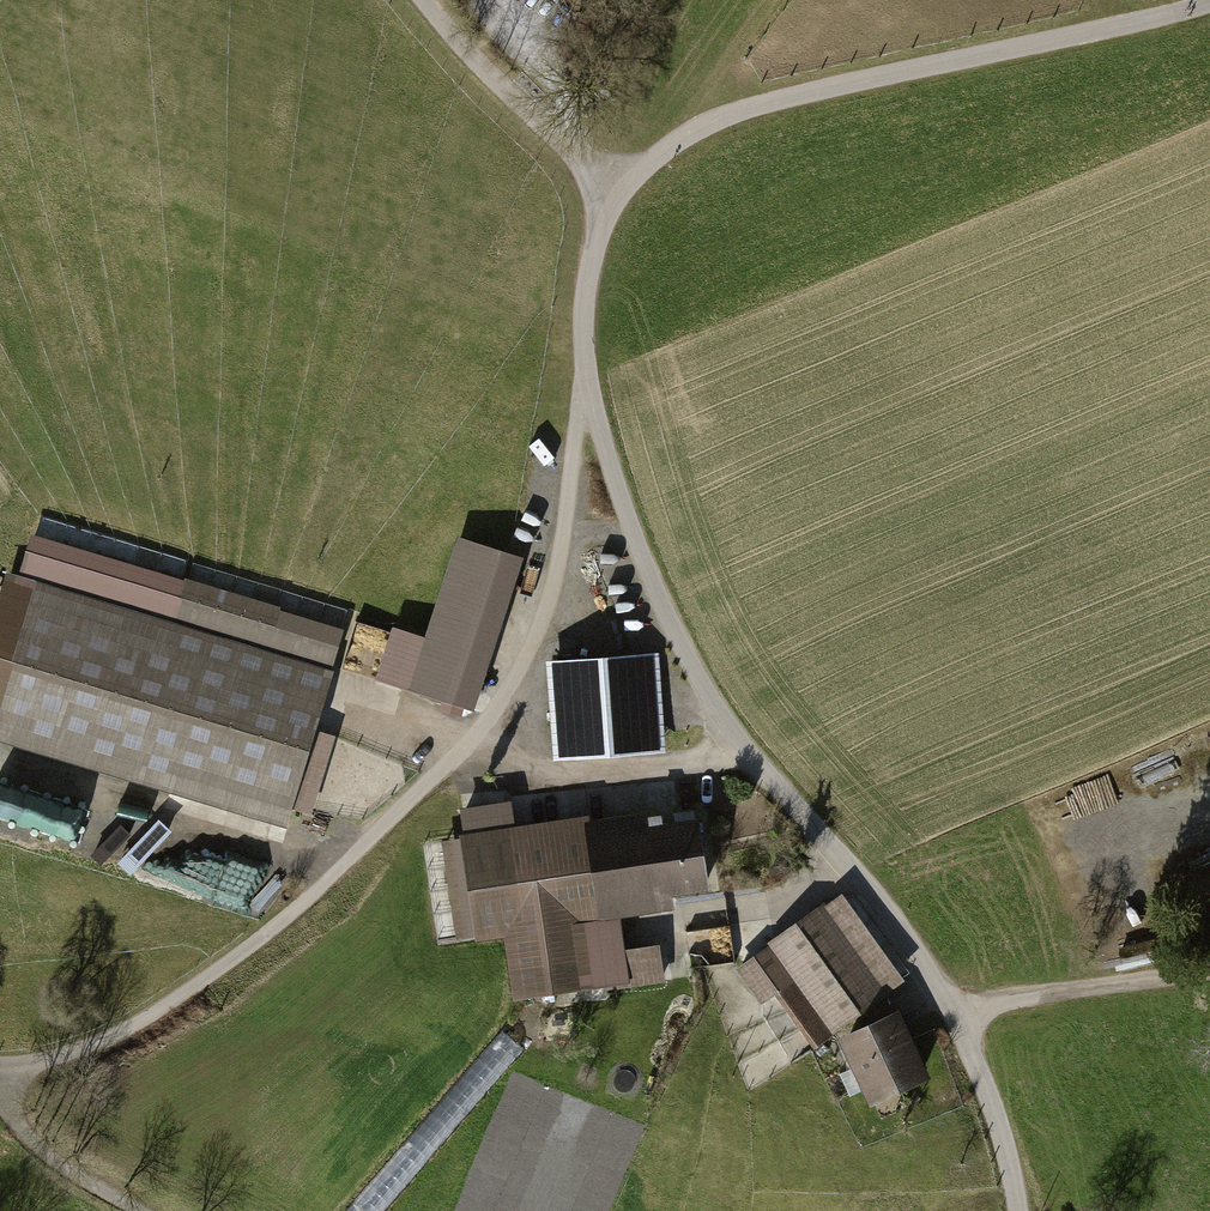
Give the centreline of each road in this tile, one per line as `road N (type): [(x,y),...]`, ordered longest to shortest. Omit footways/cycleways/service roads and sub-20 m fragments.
road 1 (residential): [(1019,1210),(1001,1127),(956,1012),(887,910),(739,739),(645,561),(583,362),(591,258),(619,196),(424,0)]
road 2 (track): [(586,382),(543,634),(476,737),(307,900),(207,979),(92,1050),(0,1069)]
road 3 (track): [(619,196),(677,142),(748,109),(1209,3)]
road 4 (track): [(476,737),(534,773),(626,776),(704,762),(739,739)]
road 5 (track): [(154,1210),(45,1158),(0,1102)]

